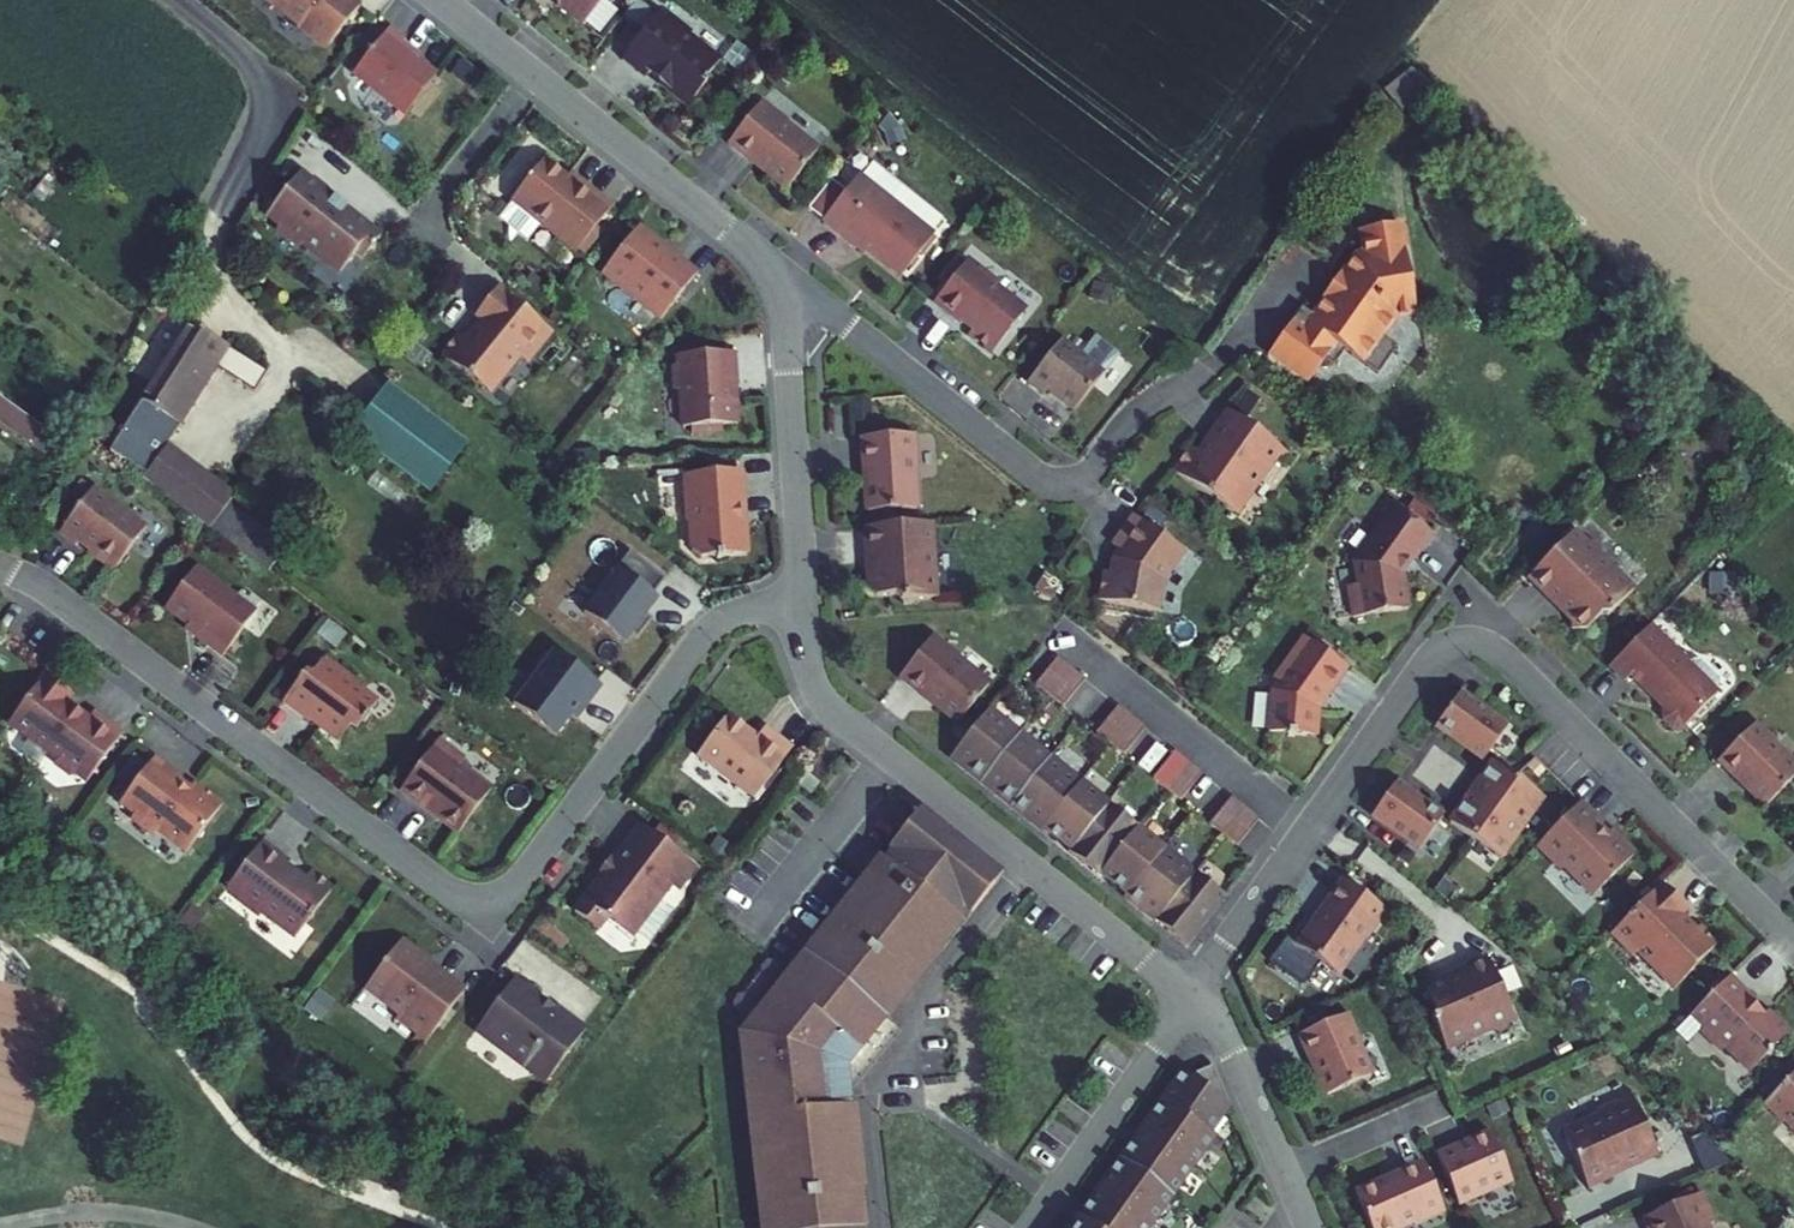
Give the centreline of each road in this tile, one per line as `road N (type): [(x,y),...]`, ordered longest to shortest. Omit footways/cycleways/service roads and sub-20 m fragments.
road 1 (residential): [(1194,993),(821,691),(804,636),(787,333),(776,282),(760,256),(443,0)]
road 2 (residential): [(1033,1227),(1194,993)]
road 3 (residential): [(1314,1227),(1223,1028),(1194,993)]

